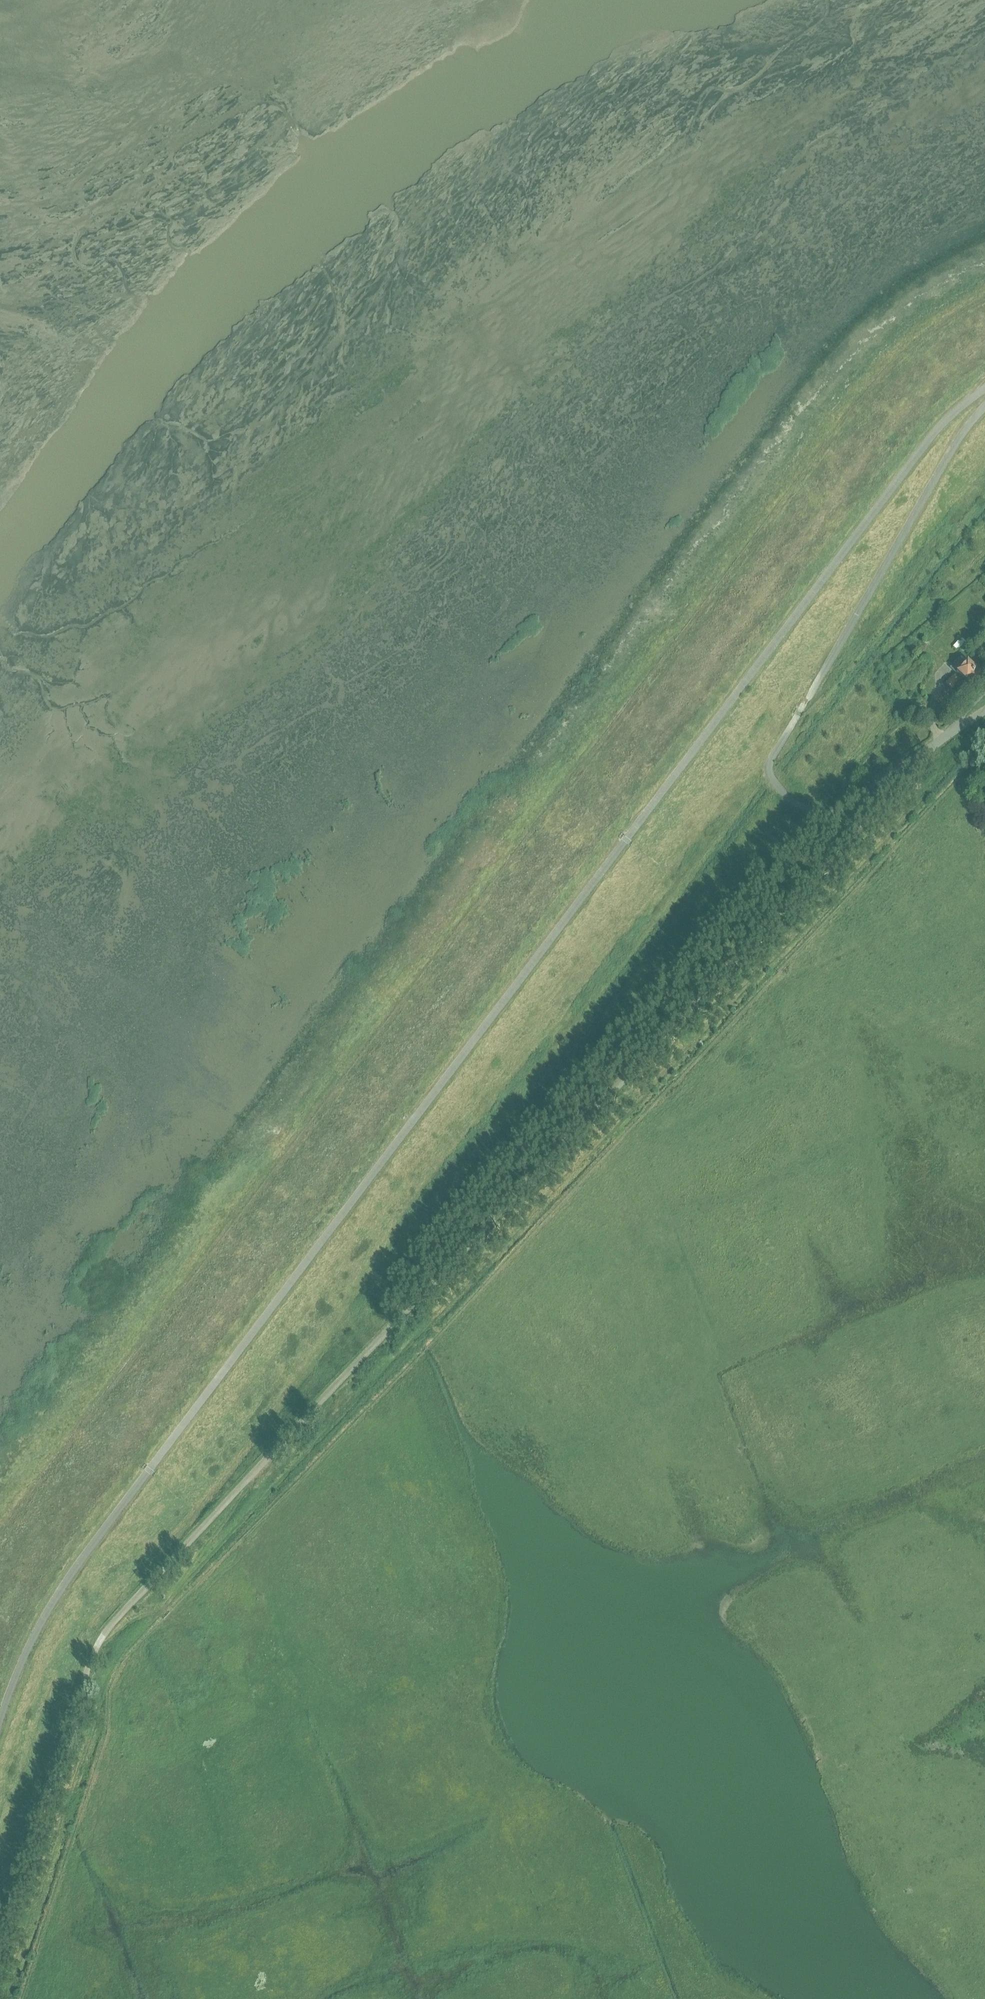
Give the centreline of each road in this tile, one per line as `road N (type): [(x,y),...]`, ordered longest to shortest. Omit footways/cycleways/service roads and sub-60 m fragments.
road 1 (unclassified): [(0,1732),(34,1644),(70,1582),(875,516),(944,429),(984,395)]
road 2 (unclassified): [(0,1942),(89,1669),(116,1622),(901,784),(917,758)]
road 3 (track): [(0,641),(64,653),(748,246),(861,248),(984,220)]
road 4 (unclassified): [(917,758),(834,810),(799,807),(769,773),(952,453),(984,411)]

